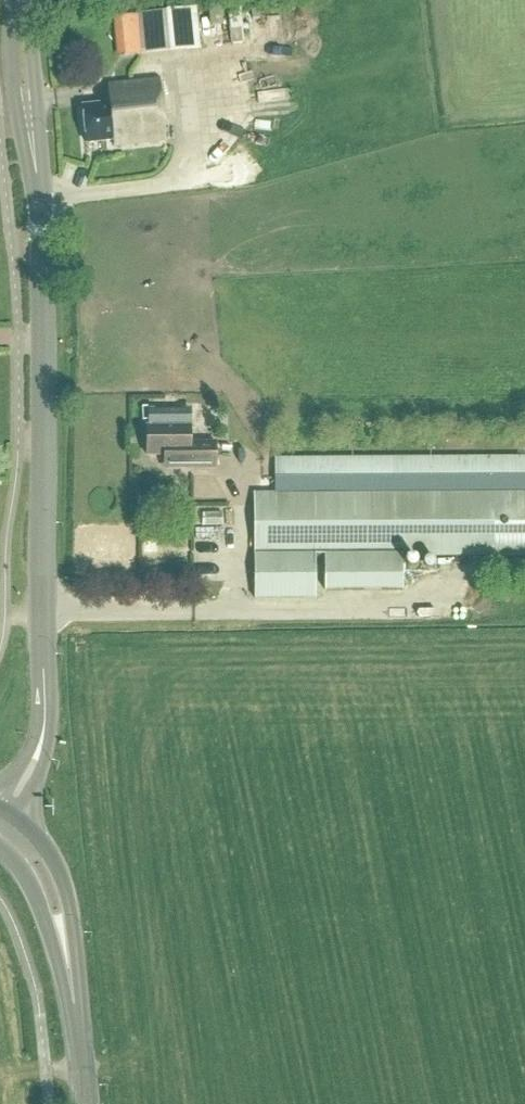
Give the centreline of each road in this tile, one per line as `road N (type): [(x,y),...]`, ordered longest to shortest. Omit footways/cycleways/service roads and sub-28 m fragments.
road 1 (secondary): [(5,815),(35,761),(44,719),(36,173)]
road 2 (secondary): [(69,976),(74,942),(60,873),(35,836),(5,815)]
road 3 (secondary): [(12,0),(18,122),(26,162),(36,173)]
road 4 (secondary): [(36,173),(42,160),(29,0)]
road 5 (secondary): [(0,849),(26,880),(56,963),(69,976)]
road 6 (secondary): [(84,1103),(69,976)]

